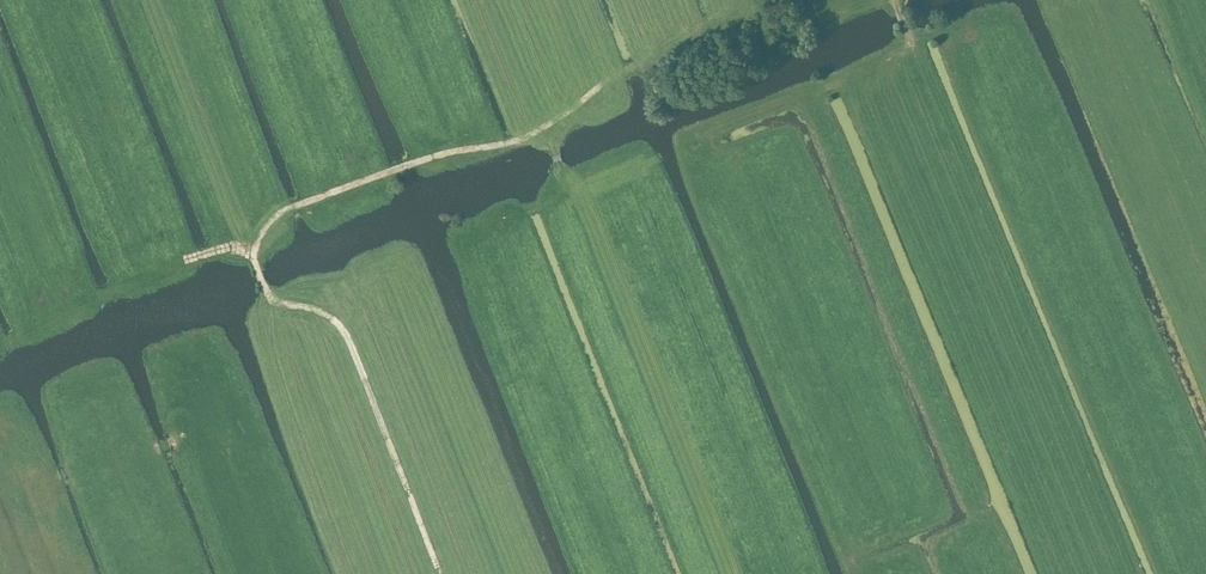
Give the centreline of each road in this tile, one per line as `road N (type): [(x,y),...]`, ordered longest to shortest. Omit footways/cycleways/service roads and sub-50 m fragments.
road 1 (track): [(255,250),(279,210),(393,168),(523,138),(611,78),(704,37)]
road 2 (track): [(439,573),(339,325),(313,309),(276,302),(255,250),(231,246),(185,260)]
road 3 (track): [(698,167),(701,139),(719,124),(838,86),(908,52),(895,0)]

